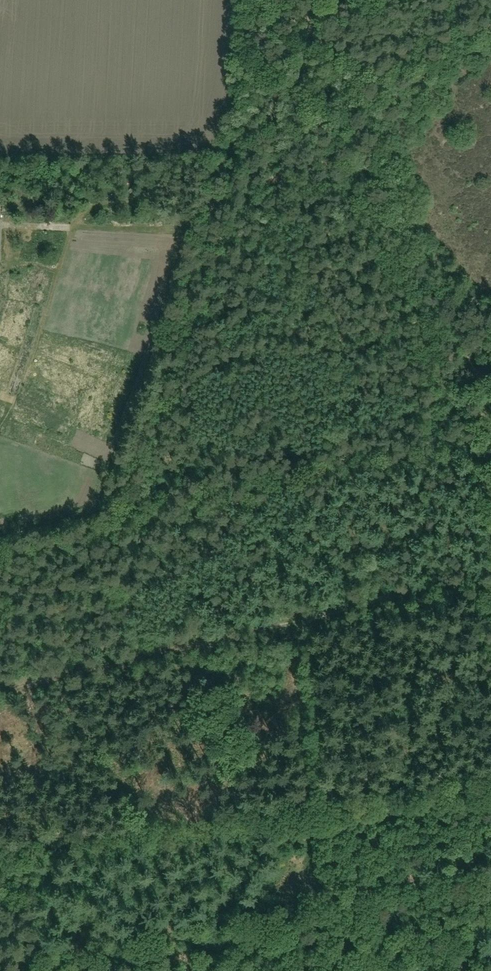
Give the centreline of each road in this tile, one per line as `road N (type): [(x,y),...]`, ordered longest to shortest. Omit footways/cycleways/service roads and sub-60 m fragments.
road 1 (track): [(104,534),(157,425),(234,132),(260,0)]
road 2 (track): [(333,65),(331,130),(451,406),(490,437)]
road 3 (track): [(104,534),(433,450),(451,406)]
road 4 (track): [(311,619),(0,690)]
road 5 (track): [(490,570),(311,619)]
road 6 (track): [(478,34),(333,65)]

